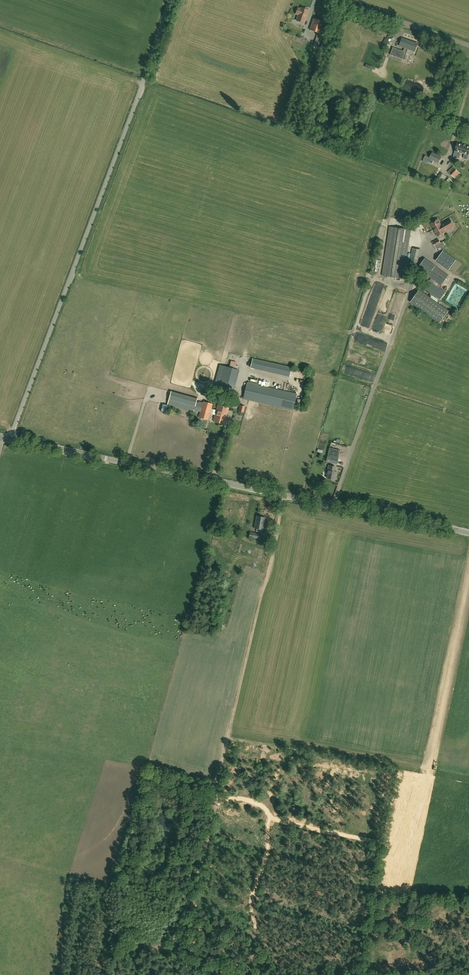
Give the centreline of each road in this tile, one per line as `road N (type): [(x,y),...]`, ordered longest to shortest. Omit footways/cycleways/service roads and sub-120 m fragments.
road 1 (unclassified): [(468,532),(10,439)]
road 2 (unclassified): [(170,0),(10,439)]
road 3 (unclassified): [(468,46),(338,0)]

